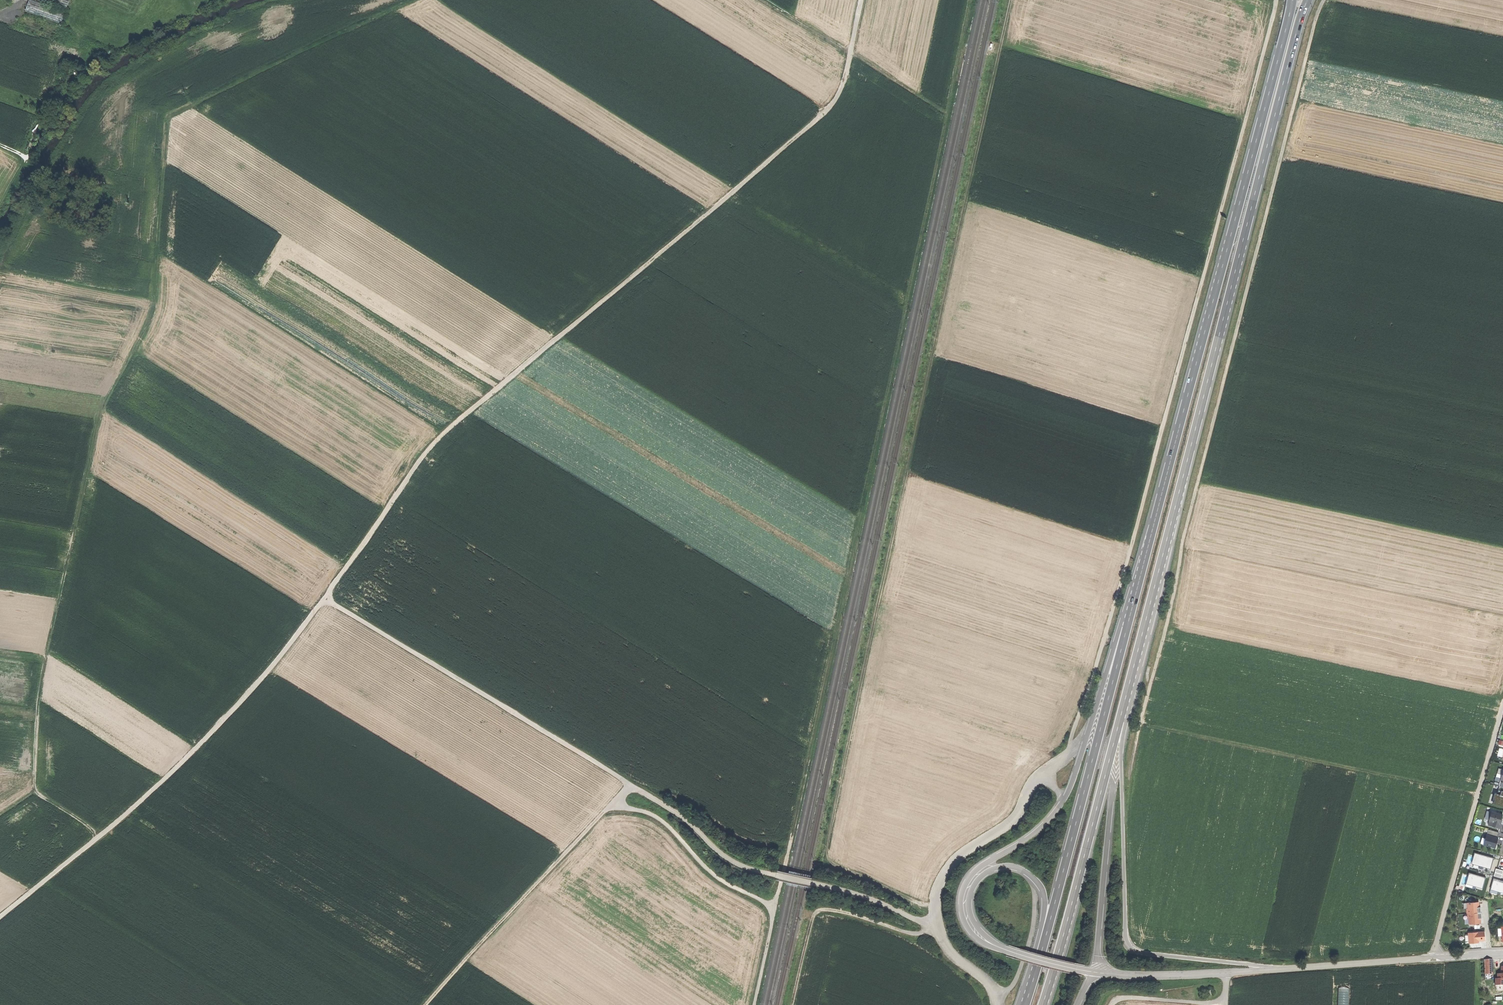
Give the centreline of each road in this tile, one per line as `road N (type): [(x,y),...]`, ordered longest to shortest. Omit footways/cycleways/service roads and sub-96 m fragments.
road 1 (track): [(0,917),(186,758),(248,693),(425,451),(823,116),(838,98),(863,0)]
road 2 (track): [(1276,0),(1147,493),(1067,754),(1011,823),(954,862),(936,891),(934,926),(947,950),(986,980),(998,1004)]
road 3 (track): [(407,0),(171,116),(164,129),(153,317),(100,412),(37,684),(36,789),(101,834)]
road 4 (track): [(973,0),(754,1004)]
road 5 (track): [(1011,0),(828,848),(834,863),(935,909)]
road 6 (track): [(1140,724),(1324,0)]
road 7 (trunk): [(1292,0),(1127,622)]
road 8 (trunk): [(1178,497),(1307,0)]
road 9 (trunk): [(1127,622),(1068,792),(1044,826),(974,872),(962,892),(971,934),(1012,954)]
road 10 (trunk): [(1287,969),(1130,947),(1125,700)]
road 11 (trunk): [(1127,622),(1030,989)]
road 12 (track): [(630,785),(323,599)]
road 13 (track): [(1478,795),(1140,724)]
road 14 (track): [(934,926),(840,889),(741,865),(630,785)]
road 15 (trunk): [(1042,1004),(1125,700)]
road 16 (track): [(630,785),(422,1004)]
road 17 (trunk): [(1012,954),(985,936),(970,913),(973,887),(1003,867),(1031,877),(1043,893),(1030,989)]
road 18 (track): [(1502,706),(1432,957)]
road 19 (track): [(934,926),(919,935),(819,910),(792,1004)]
road 20 (tertiary): [(1502,954),(1287,969)]
road 21 (track): [(947,115),(767,0)]
road 22 (trunk): [(1125,700),(1178,497)]
road 23 (trunk): [(1125,700),(1178,497)]
road 24 (track): [(775,908),(709,872),(658,818),(616,799)]
road 25 (tertiary): [(1287,969),(1097,973)]
road 26 (track): [(1031,877),(1029,942),(1013,985),(996,997)]

